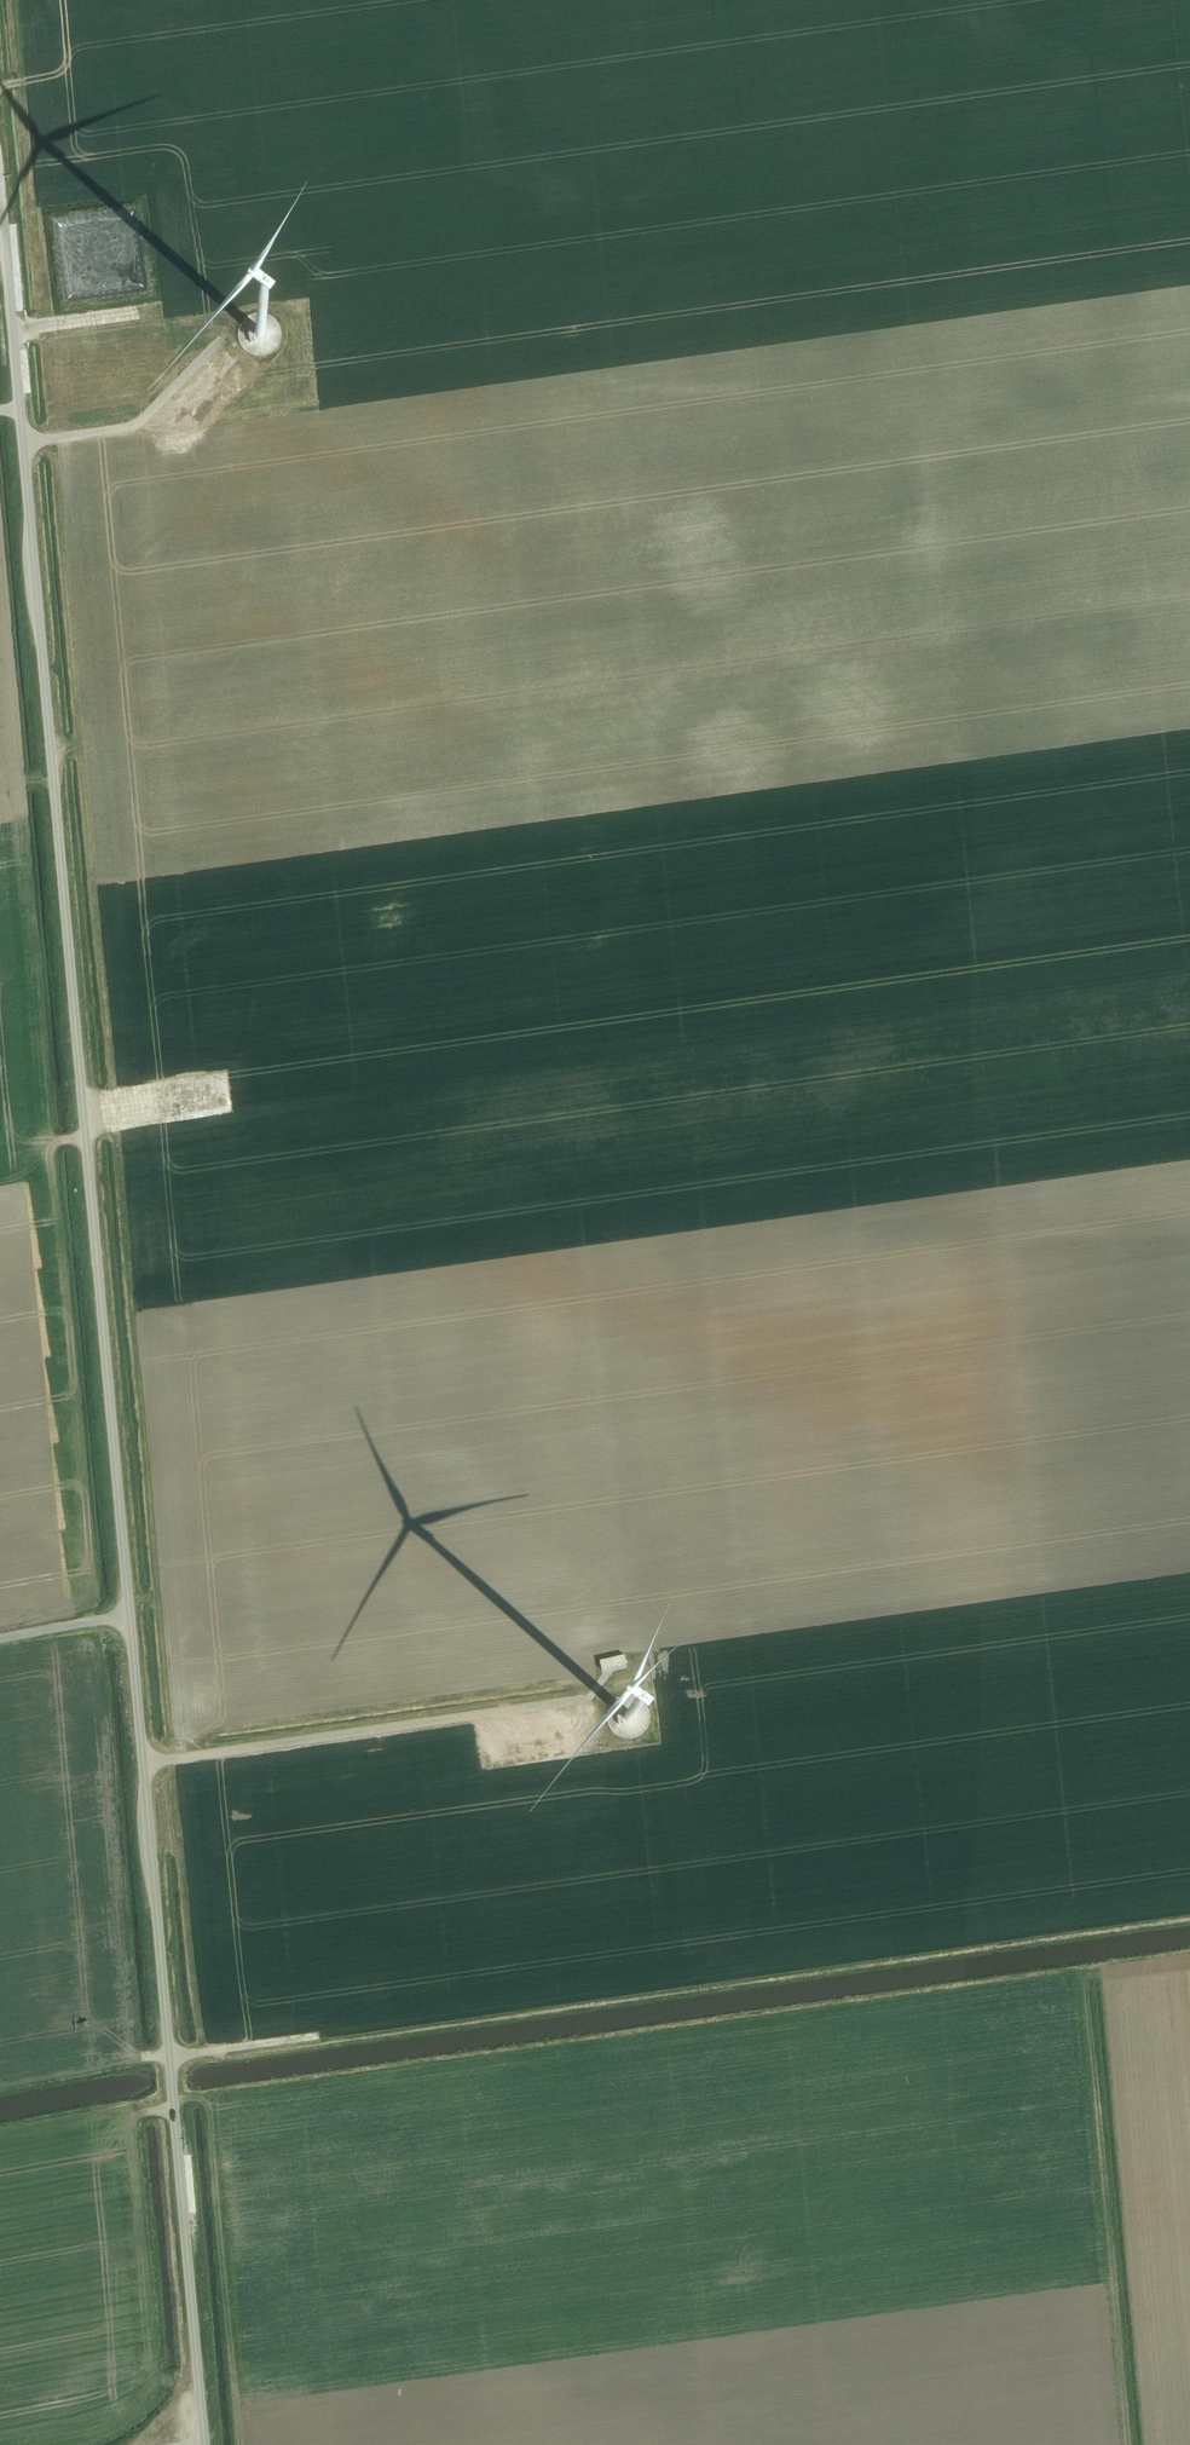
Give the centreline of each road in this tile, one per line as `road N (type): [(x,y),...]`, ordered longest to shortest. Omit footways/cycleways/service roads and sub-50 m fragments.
road 1 (unclassified): [(204,2444),(63,807),(0,208)]

